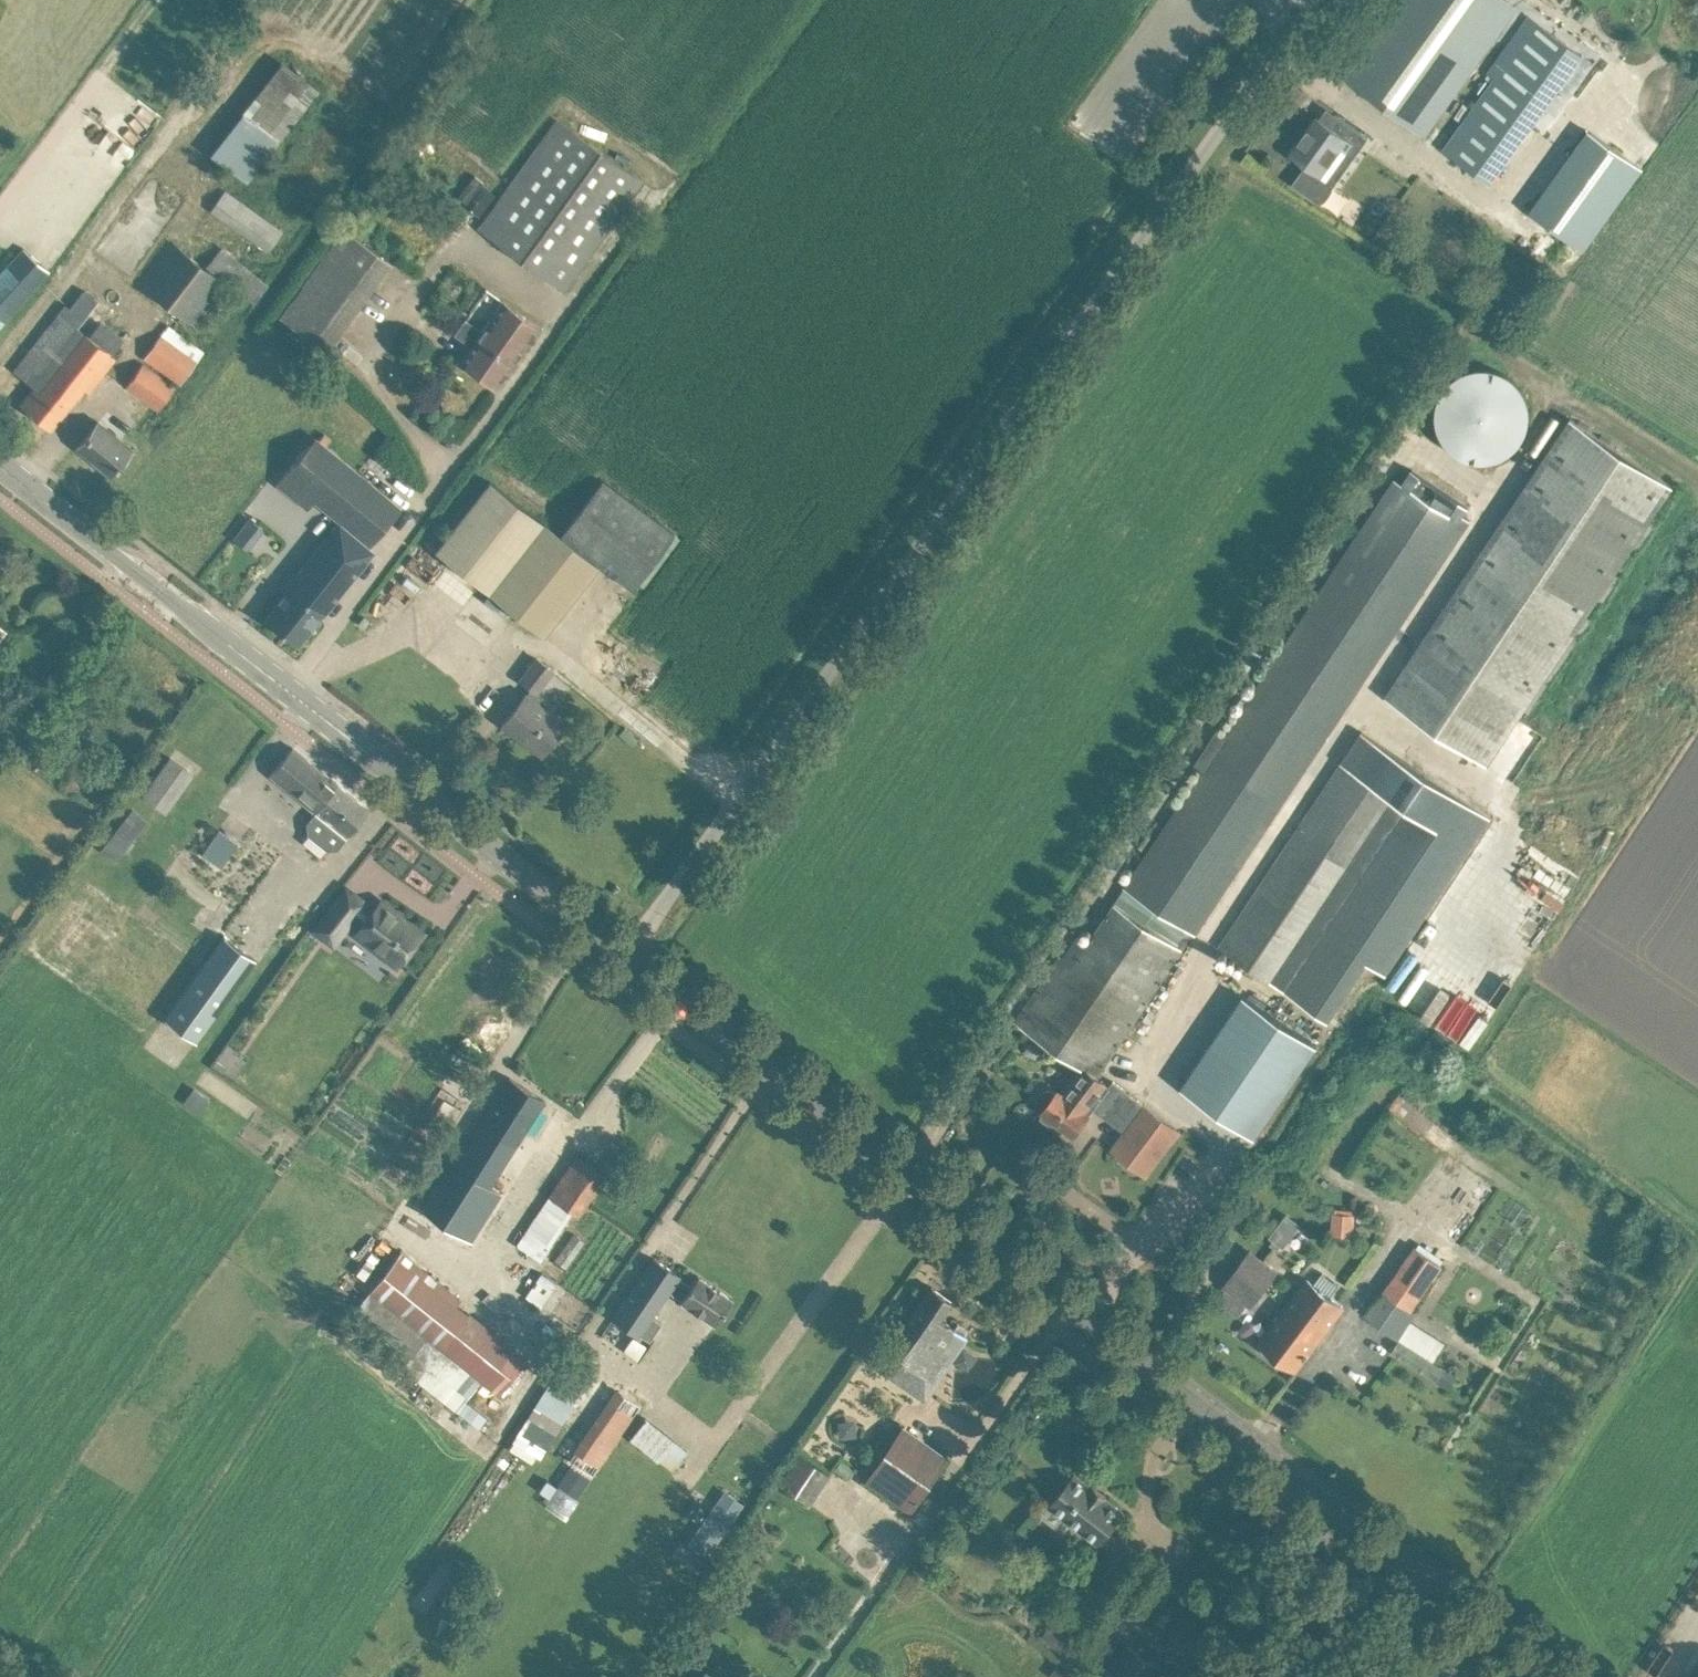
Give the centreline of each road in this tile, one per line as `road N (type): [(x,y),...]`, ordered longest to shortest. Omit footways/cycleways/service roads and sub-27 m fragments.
road 1 (tertiary): [(1556,1676),(626,951)]
road 2 (unclassified): [(626,951),(1319,0)]
road 3 (tertiary): [(626,951),(0,465)]

